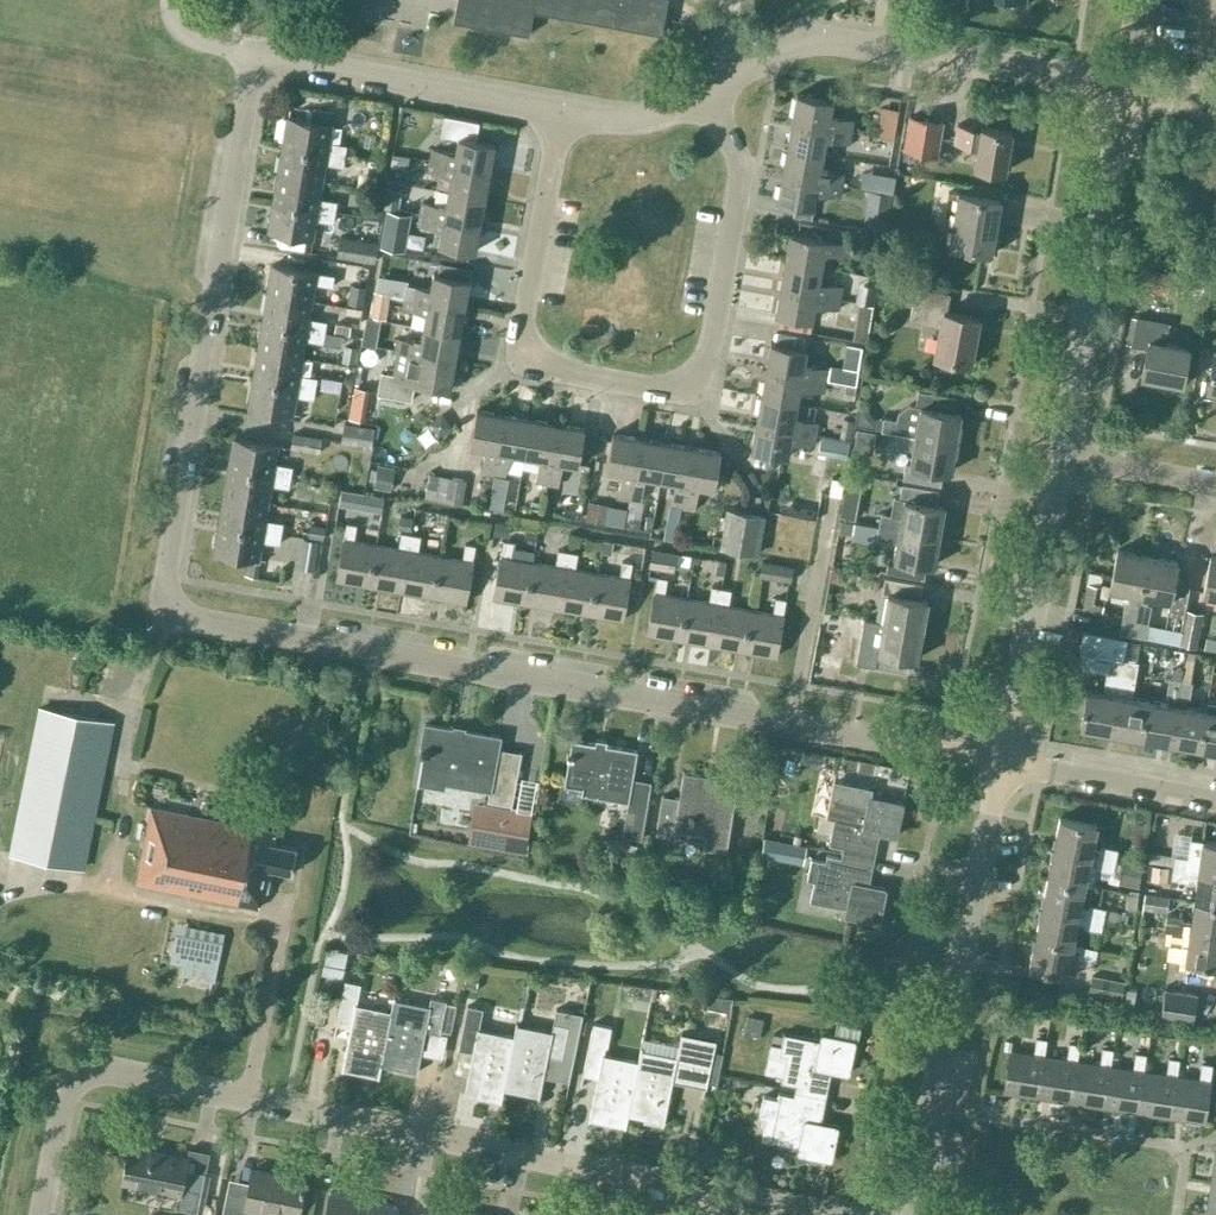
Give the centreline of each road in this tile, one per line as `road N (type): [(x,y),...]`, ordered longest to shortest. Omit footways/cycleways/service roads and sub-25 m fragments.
road 1 (residential): [(1003,763),(194,622),(174,606),(166,577),(254,54)]
road 2 (residential): [(837,1214),(83,1071)]
road 3 (residential): [(559,112),(521,325),(525,350),(544,369),(671,391),(693,383),(705,365),(739,181),(737,158),(706,92)]
road 4 (residential): [(907,1214),(1003,763)]
road 5 (residential): [(1125,89),(817,39),(706,92)]
road 6 (residential): [(1061,458),(1125,89)]
road 7 (residential): [(559,112),(254,54)]
road 8 (residential): [(1003,763),(1061,458)]
road 9 (residential): [(1215,800),(1003,763)]
road 10 (residential): [(1215,488),(1061,458)]
road 11 (residential): [(706,92),(642,120),(559,112)]
road 12 (residential): [(42,1214),(70,1083),(83,1071)]

